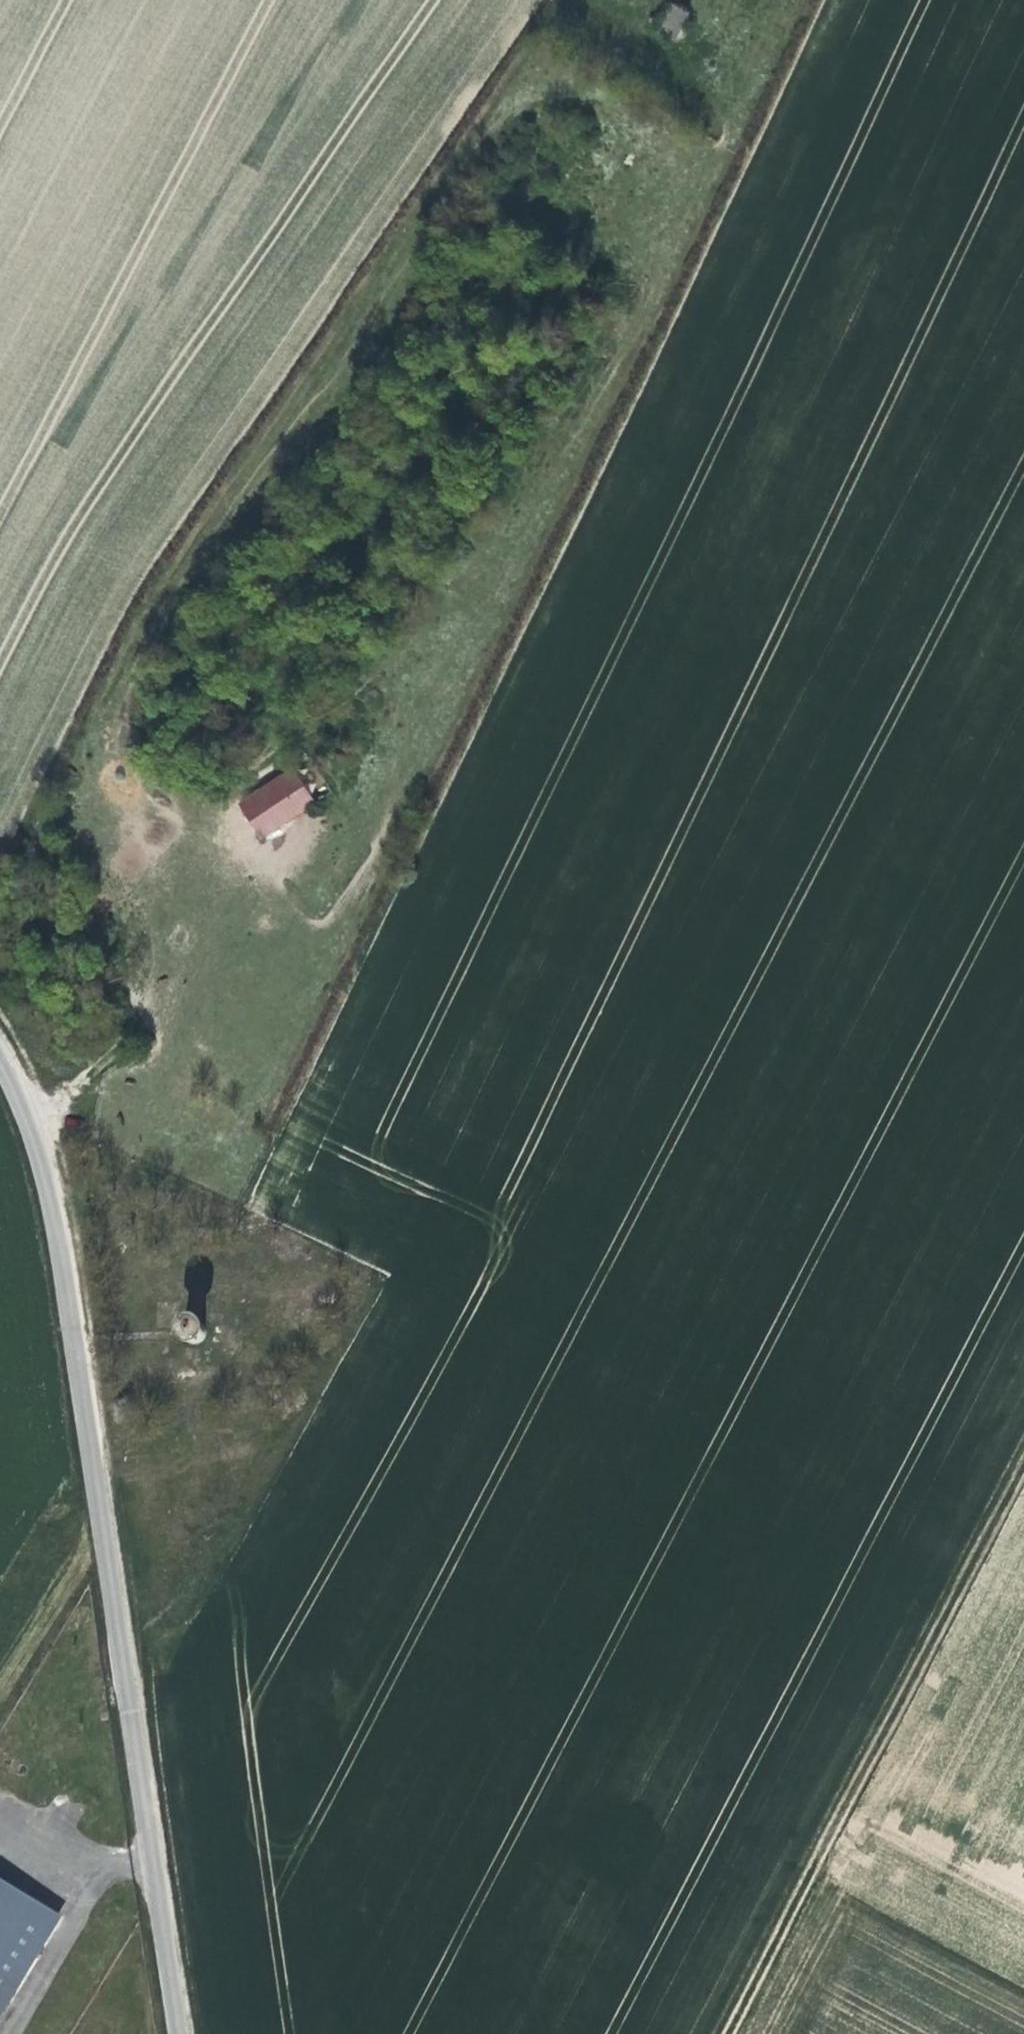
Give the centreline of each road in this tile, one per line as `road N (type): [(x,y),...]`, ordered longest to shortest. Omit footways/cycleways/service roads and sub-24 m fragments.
road 1 (unclassified): [(0,1071),(31,1127),(60,1237),(177,2033)]
road 2 (track): [(1023,1489),(736,2033)]

